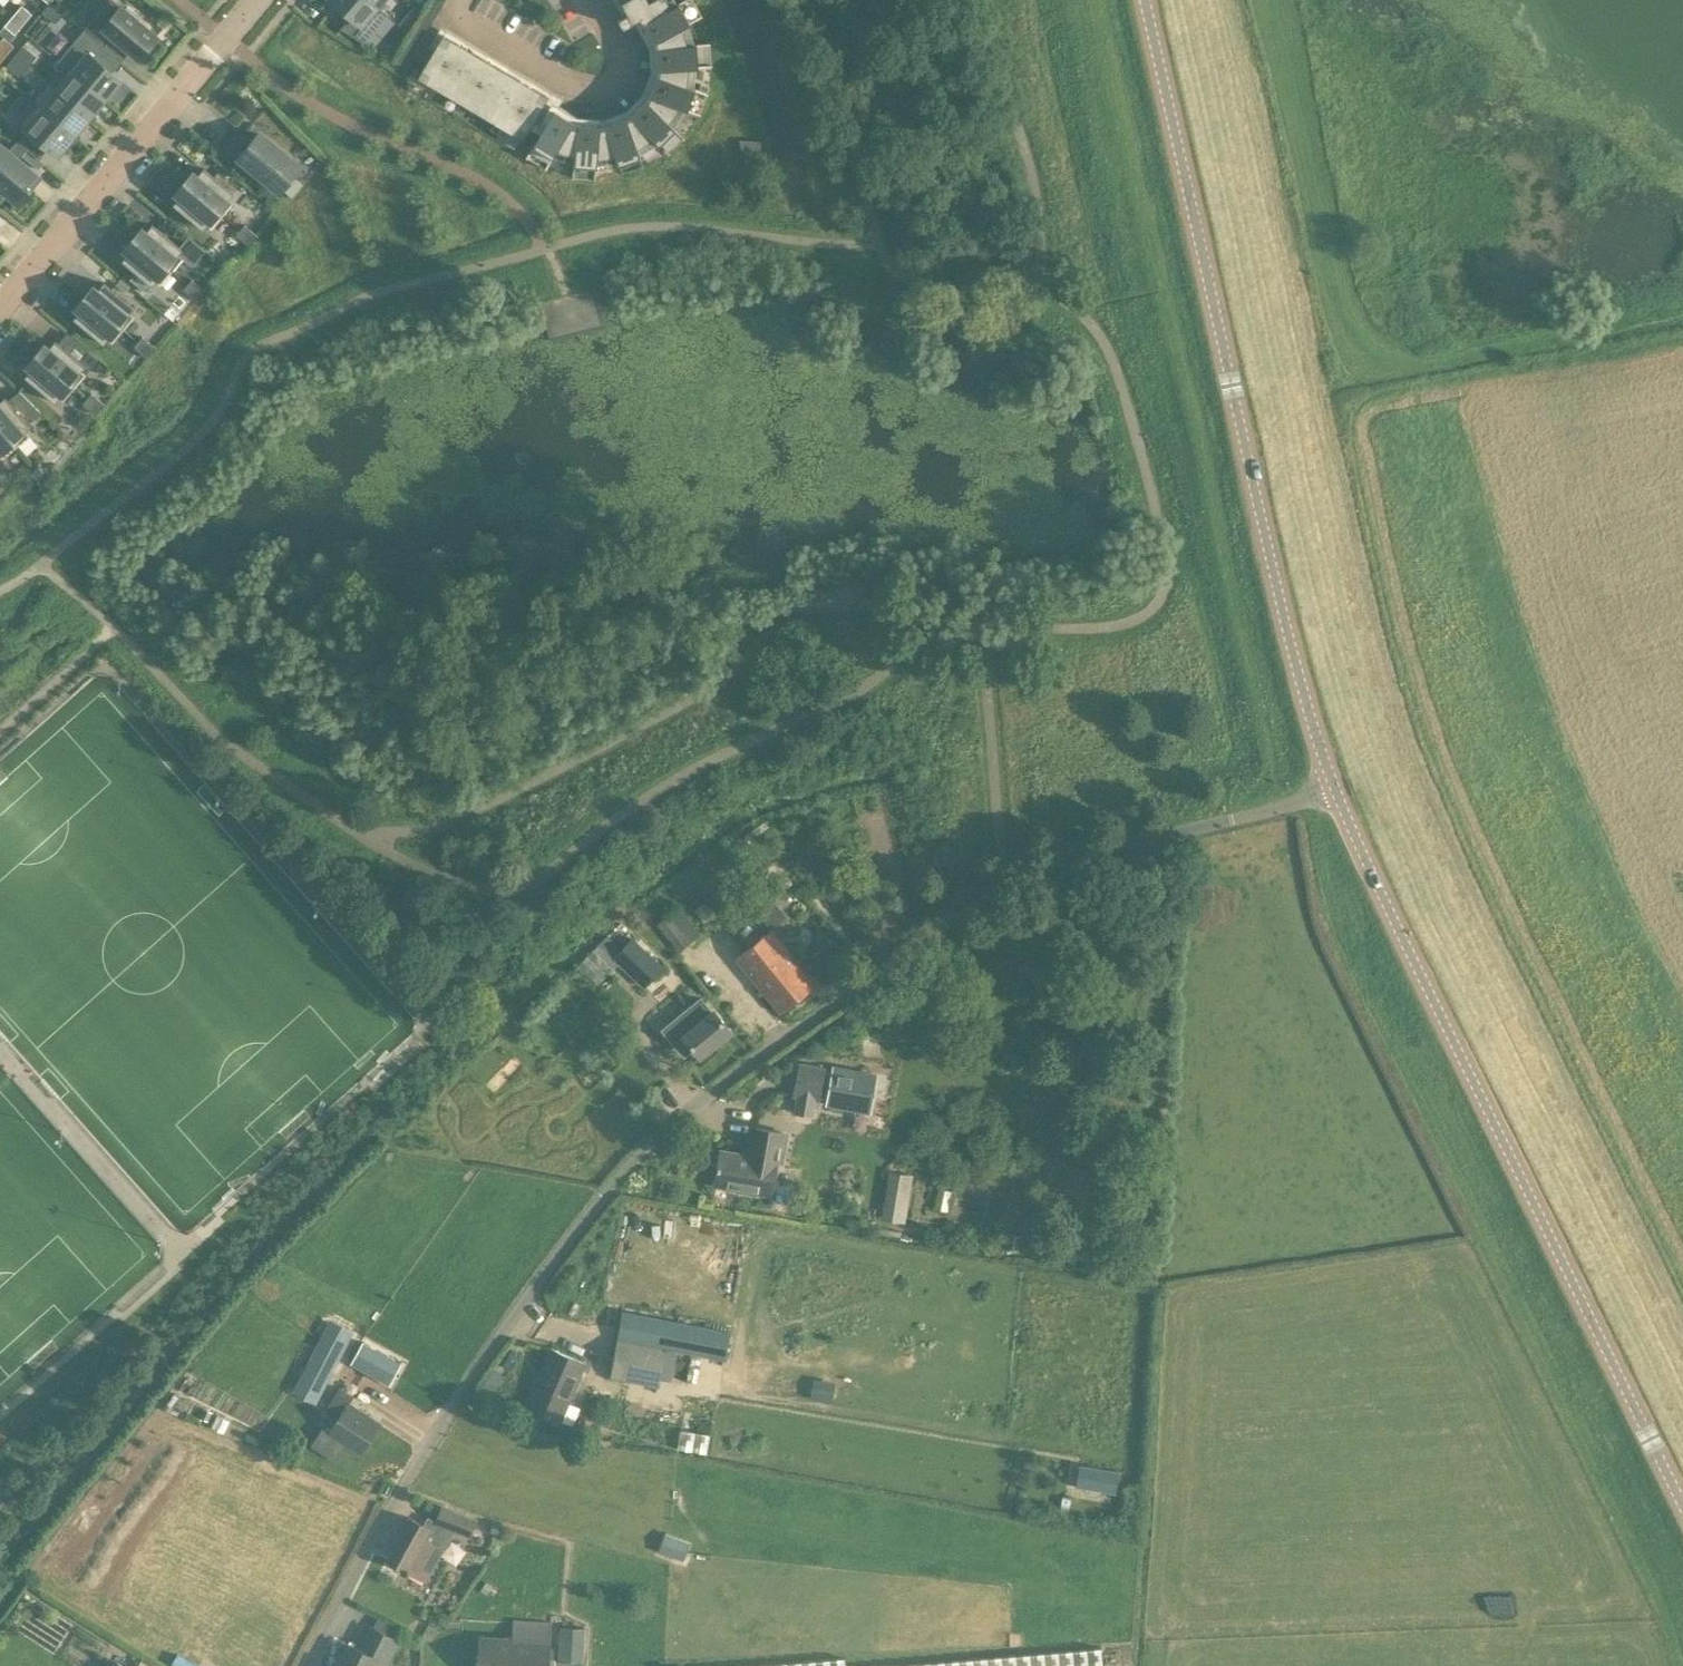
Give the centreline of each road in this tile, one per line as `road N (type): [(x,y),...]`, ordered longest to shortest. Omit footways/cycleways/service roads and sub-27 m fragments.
road 1 (unclassified): [(301,1665),(504,1329),(670,1126),(1019,874),(1337,791)]
road 2 (tertiary): [(1337,791),(1289,638),(1145,0)]
road 3 (tertiary): [(1682,1490),(1337,791)]
road 4 (track): [(1390,711),(1238,0)]
road 5 (track): [(1682,320),(1423,361),(1392,356),(1365,339),(1343,297),(1284,0)]
road 6 (residential): [(256,0),(0,314)]
road 7 (residential): [(588,0),(613,45),(617,71),(604,90),(571,90),(449,18)]

